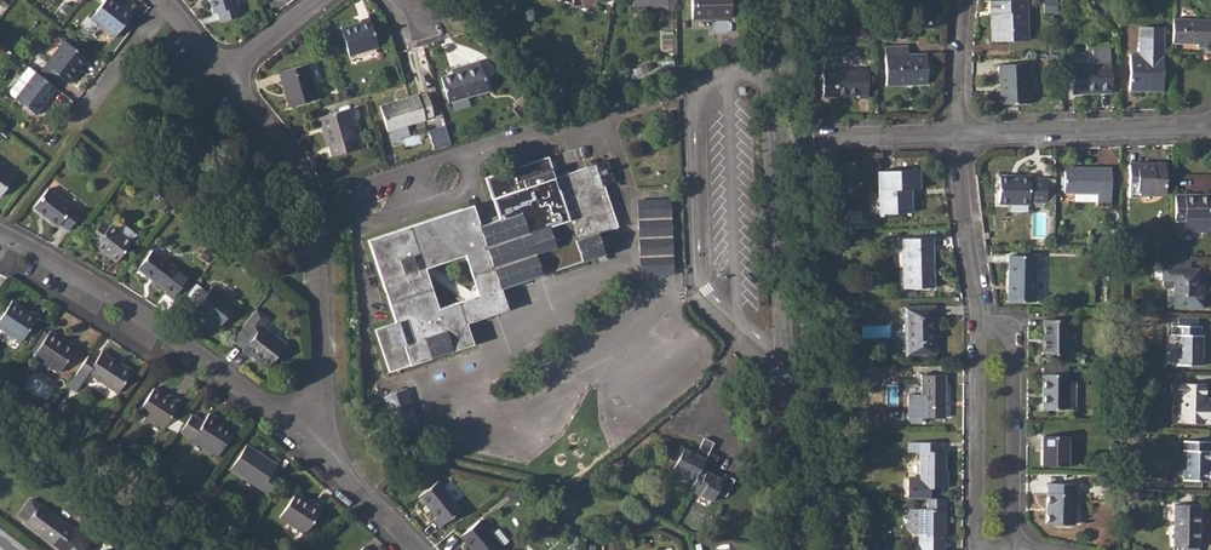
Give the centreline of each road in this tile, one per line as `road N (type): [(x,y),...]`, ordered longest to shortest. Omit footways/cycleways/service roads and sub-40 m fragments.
road 1 (residential): [(804,549),(778,143)]
road 2 (residential): [(236,85),(318,200),(325,385),(307,436)]
road 3 (residential): [(0,240),(176,339),(307,436)]
road 4 (residential): [(1020,549),(1019,333),(980,328)]
road 5 (residential): [(1210,125),(957,135)]
road 6 (residential): [(980,328),(982,549)]
road 7 (residential): [(957,135),(980,328)]
road 8 (residential): [(957,135),(778,143)]
road 9 (residential): [(307,436),(416,549)]
road 10 (residential): [(173,3),(86,113)]
road 11 (residential): [(236,85),(342,0)]
road 12 (residential): [(964,0),(957,135)]

